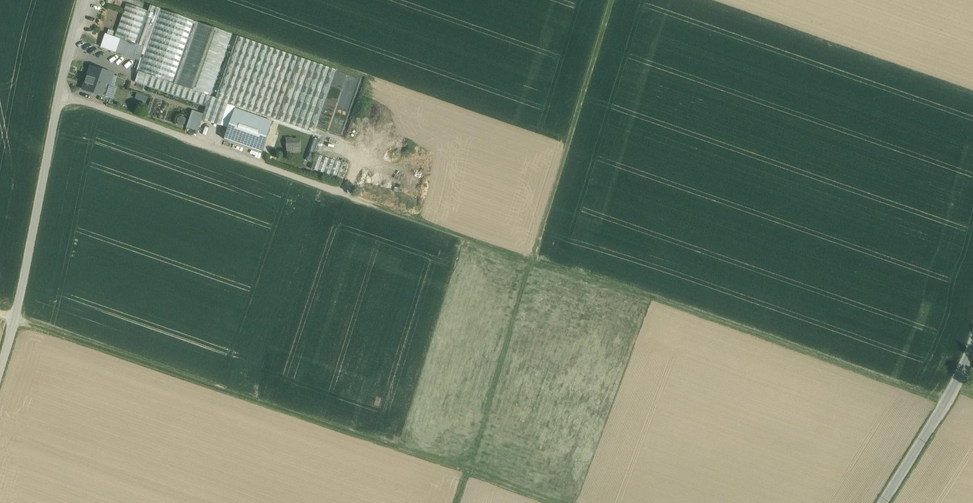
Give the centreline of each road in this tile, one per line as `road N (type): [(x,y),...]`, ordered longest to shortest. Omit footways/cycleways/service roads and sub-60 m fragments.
road 1 (track): [(60,95),(945,402)]
road 2 (track): [(551,502),(0,312)]
road 3 (track): [(455,502),(613,0)]
road 4 (unclassified): [(82,0),(0,368)]
road 5 (unclassified): [(883,502),(972,343)]

